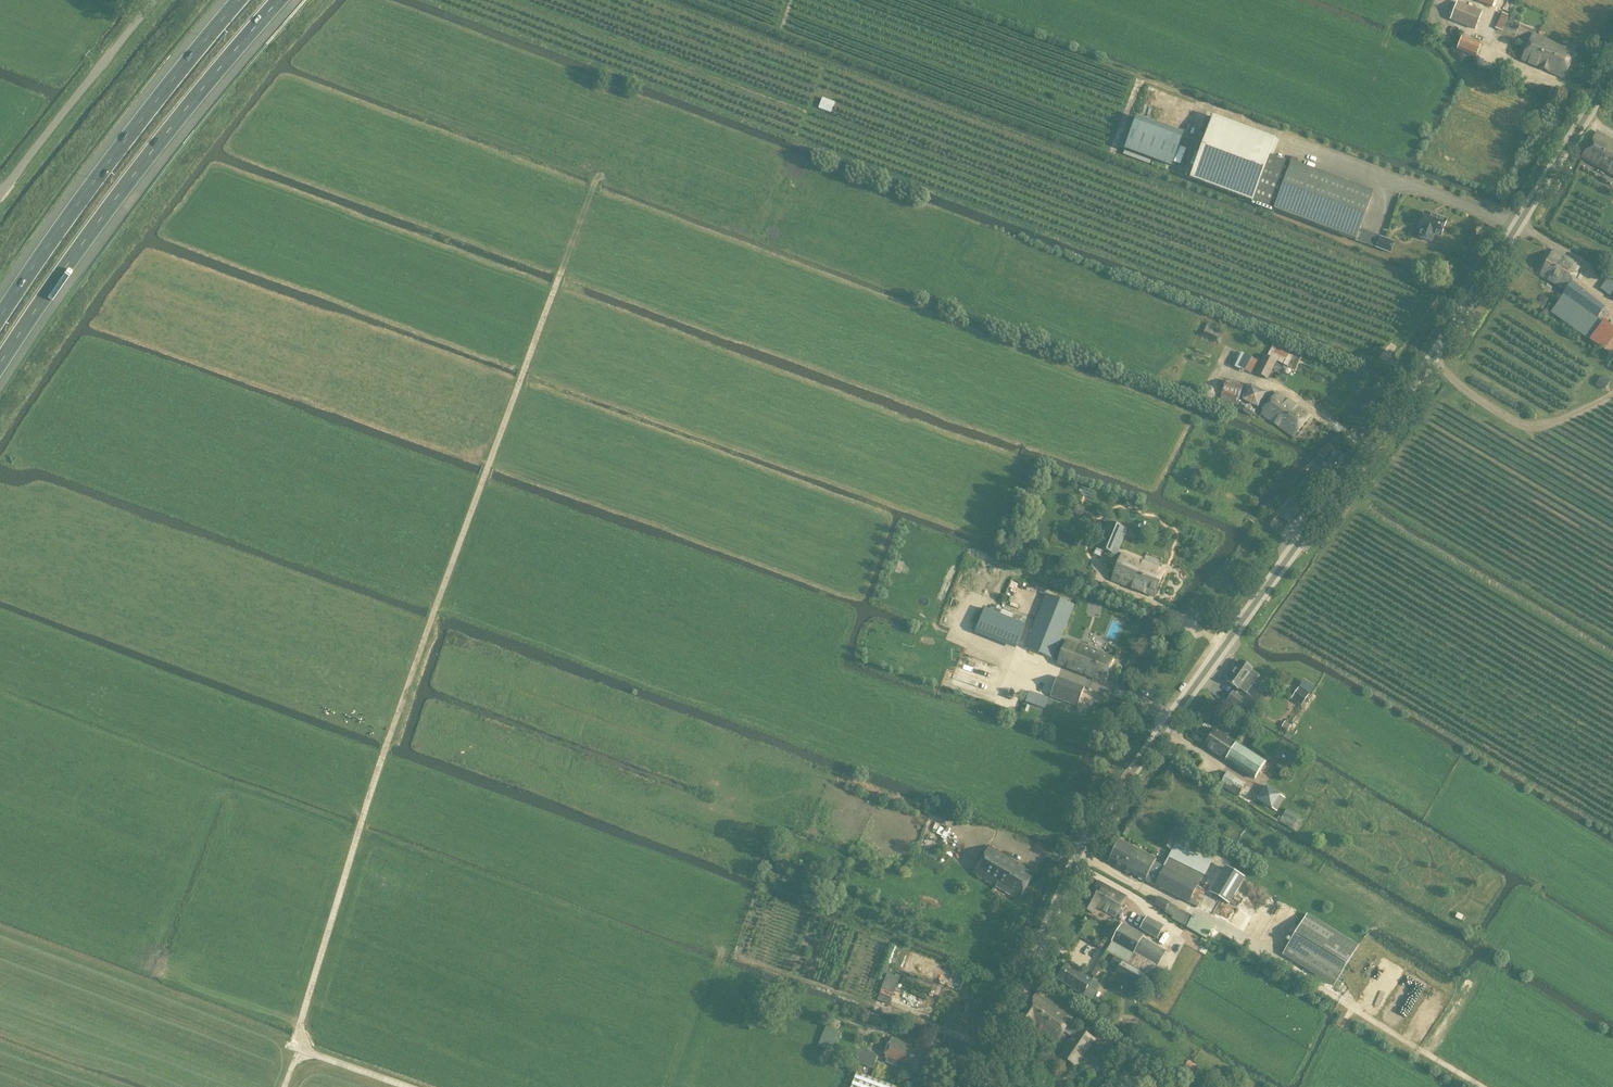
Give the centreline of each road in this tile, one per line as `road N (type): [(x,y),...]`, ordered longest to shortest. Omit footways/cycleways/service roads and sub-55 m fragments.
road 1 (secondary): [(983,1086),(1117,791),(1381,433),(1612,74)]
road 2 (track): [(674,1086),(719,967),(359,833),(435,605)]
road 3 (motorway): [(0,363),(155,146),(278,0)]
road 4 (track): [(1479,1086),(1085,854)]
road 5 (motorway): [(239,0),(104,167),(0,317)]
road 6 (unclassified): [(0,199),(158,0)]
road 7 (track): [(281,1086),(293,1051),(305,1046),(414,1086)]
road 8 (track): [(359,833),(224,785)]
road 9 (track): [(1519,225),(1594,274),(1591,289),(1612,310)]

